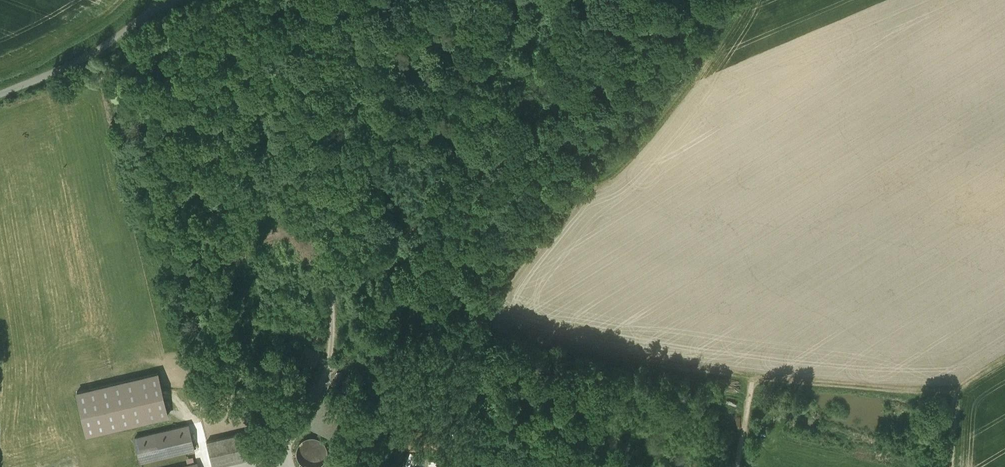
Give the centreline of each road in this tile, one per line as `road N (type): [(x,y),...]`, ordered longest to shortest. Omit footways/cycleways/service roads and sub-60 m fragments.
road 1 (track): [(637,0),(588,178),(504,278),(486,322),(492,331),(747,379),(939,392),(954,397),(951,466)]
road 2 (track): [(161,8),(268,457)]
road 3 (track): [(306,0),(312,186),(332,313),(313,406)]
road 4 (unclassified): [(0,95),(79,62),(153,12)]

